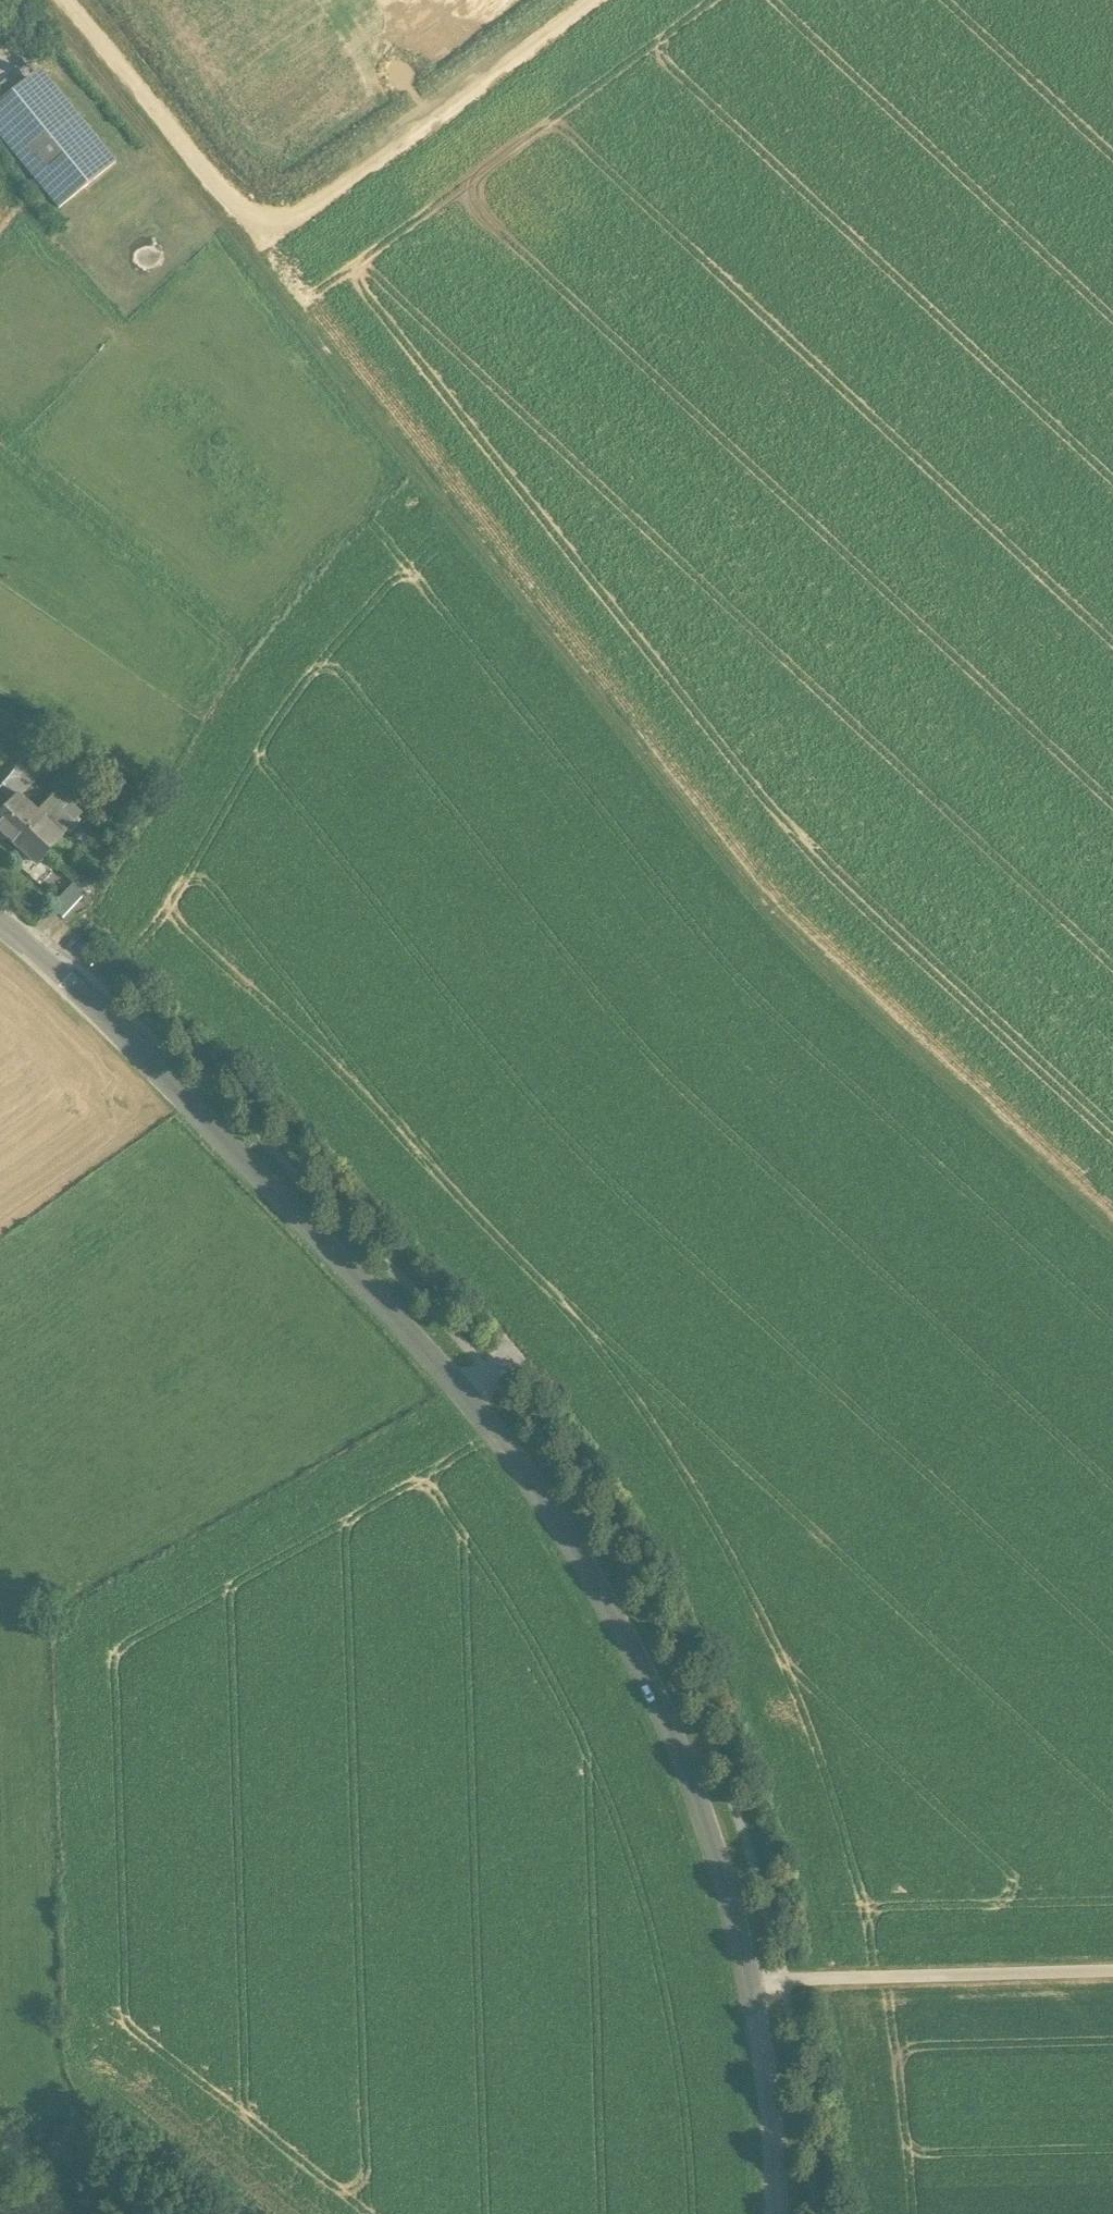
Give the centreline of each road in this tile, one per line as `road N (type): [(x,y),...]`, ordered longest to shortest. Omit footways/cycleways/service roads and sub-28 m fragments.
road 1 (track): [(44,6),(368,416),(811,951),(1112,1232)]
road 2 (residential): [(776,2213),(756,1985),(634,1643),(586,1561),(522,1463),(397,1303),(100,1009),(0,926)]
road 3 (track): [(594,0),(240,253)]
road 4 (track): [(756,1985),(1112,1969)]

